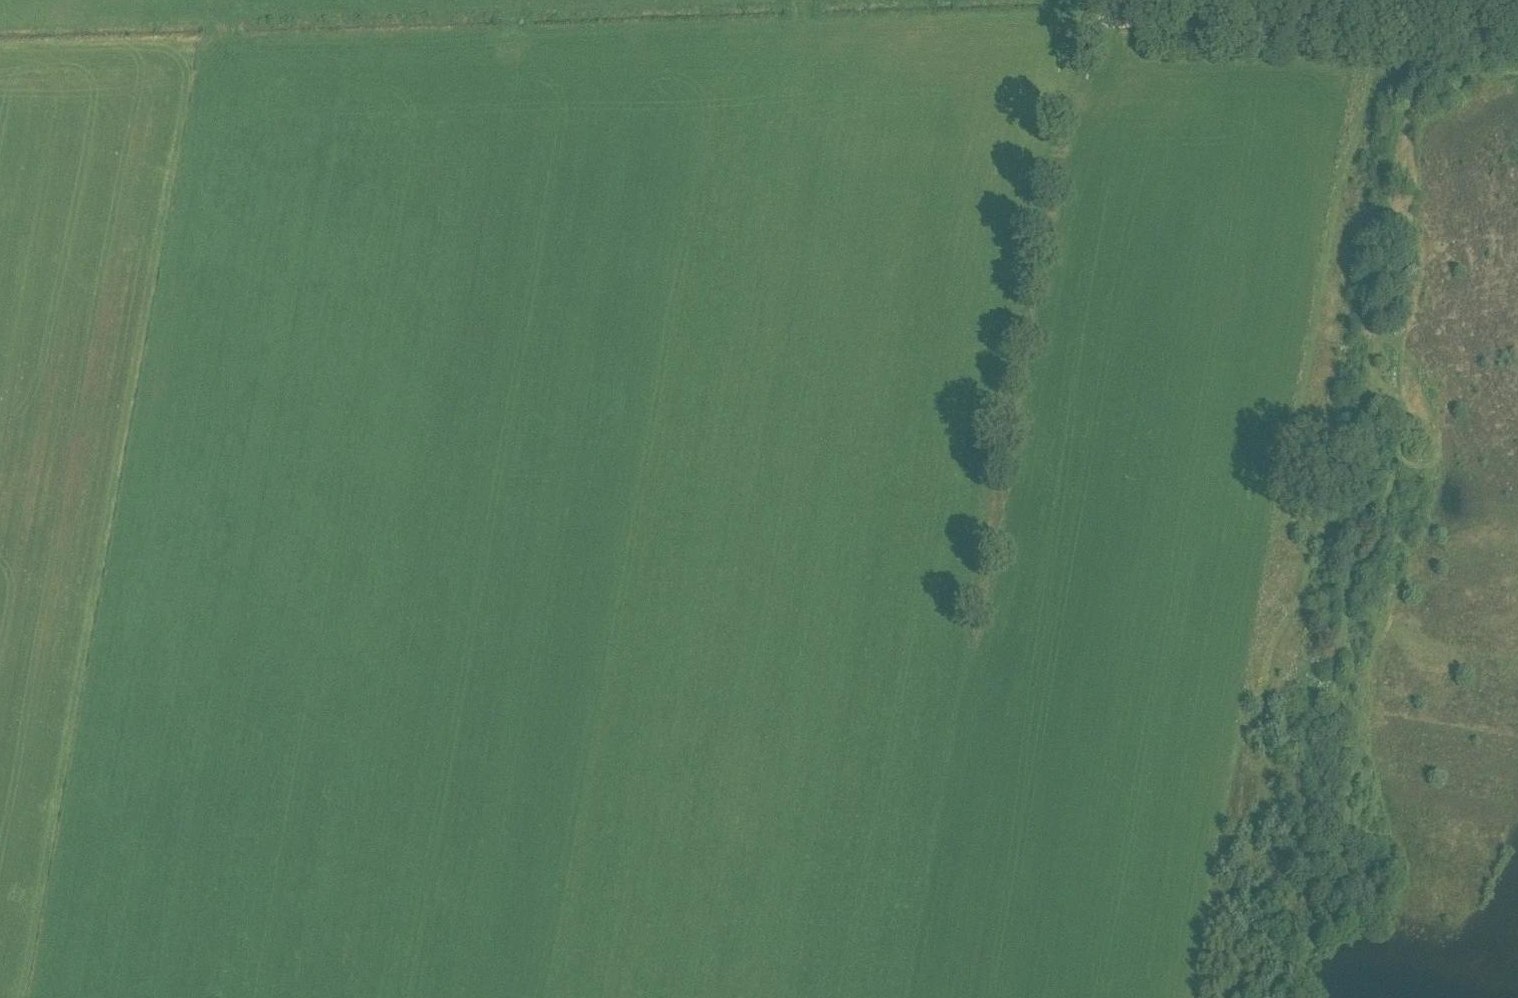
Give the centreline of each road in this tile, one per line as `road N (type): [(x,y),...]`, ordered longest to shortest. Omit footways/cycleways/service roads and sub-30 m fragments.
road 1 (track): [(1517,7),(1100,18),(1099,0)]

